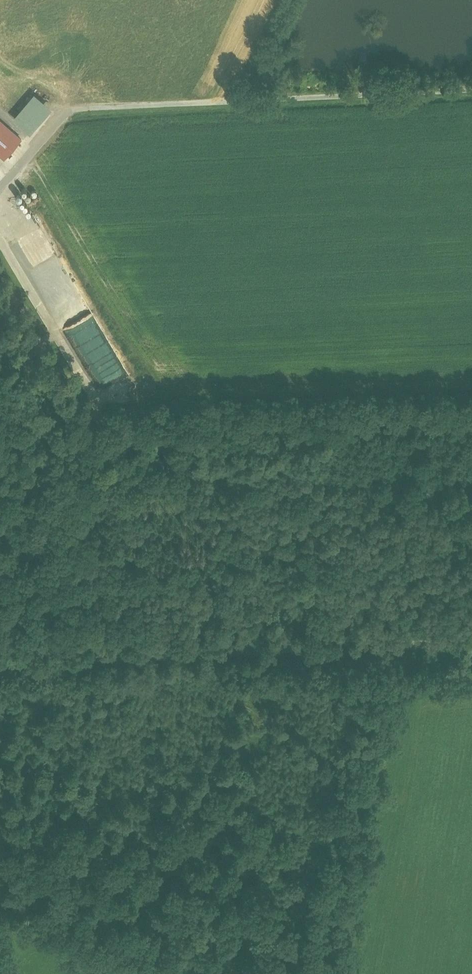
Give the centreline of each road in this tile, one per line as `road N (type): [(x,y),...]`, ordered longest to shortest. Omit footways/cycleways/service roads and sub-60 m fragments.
road 1 (unclassified): [(0,667),(471,643)]
road 2 (track): [(76,106),(471,90)]

